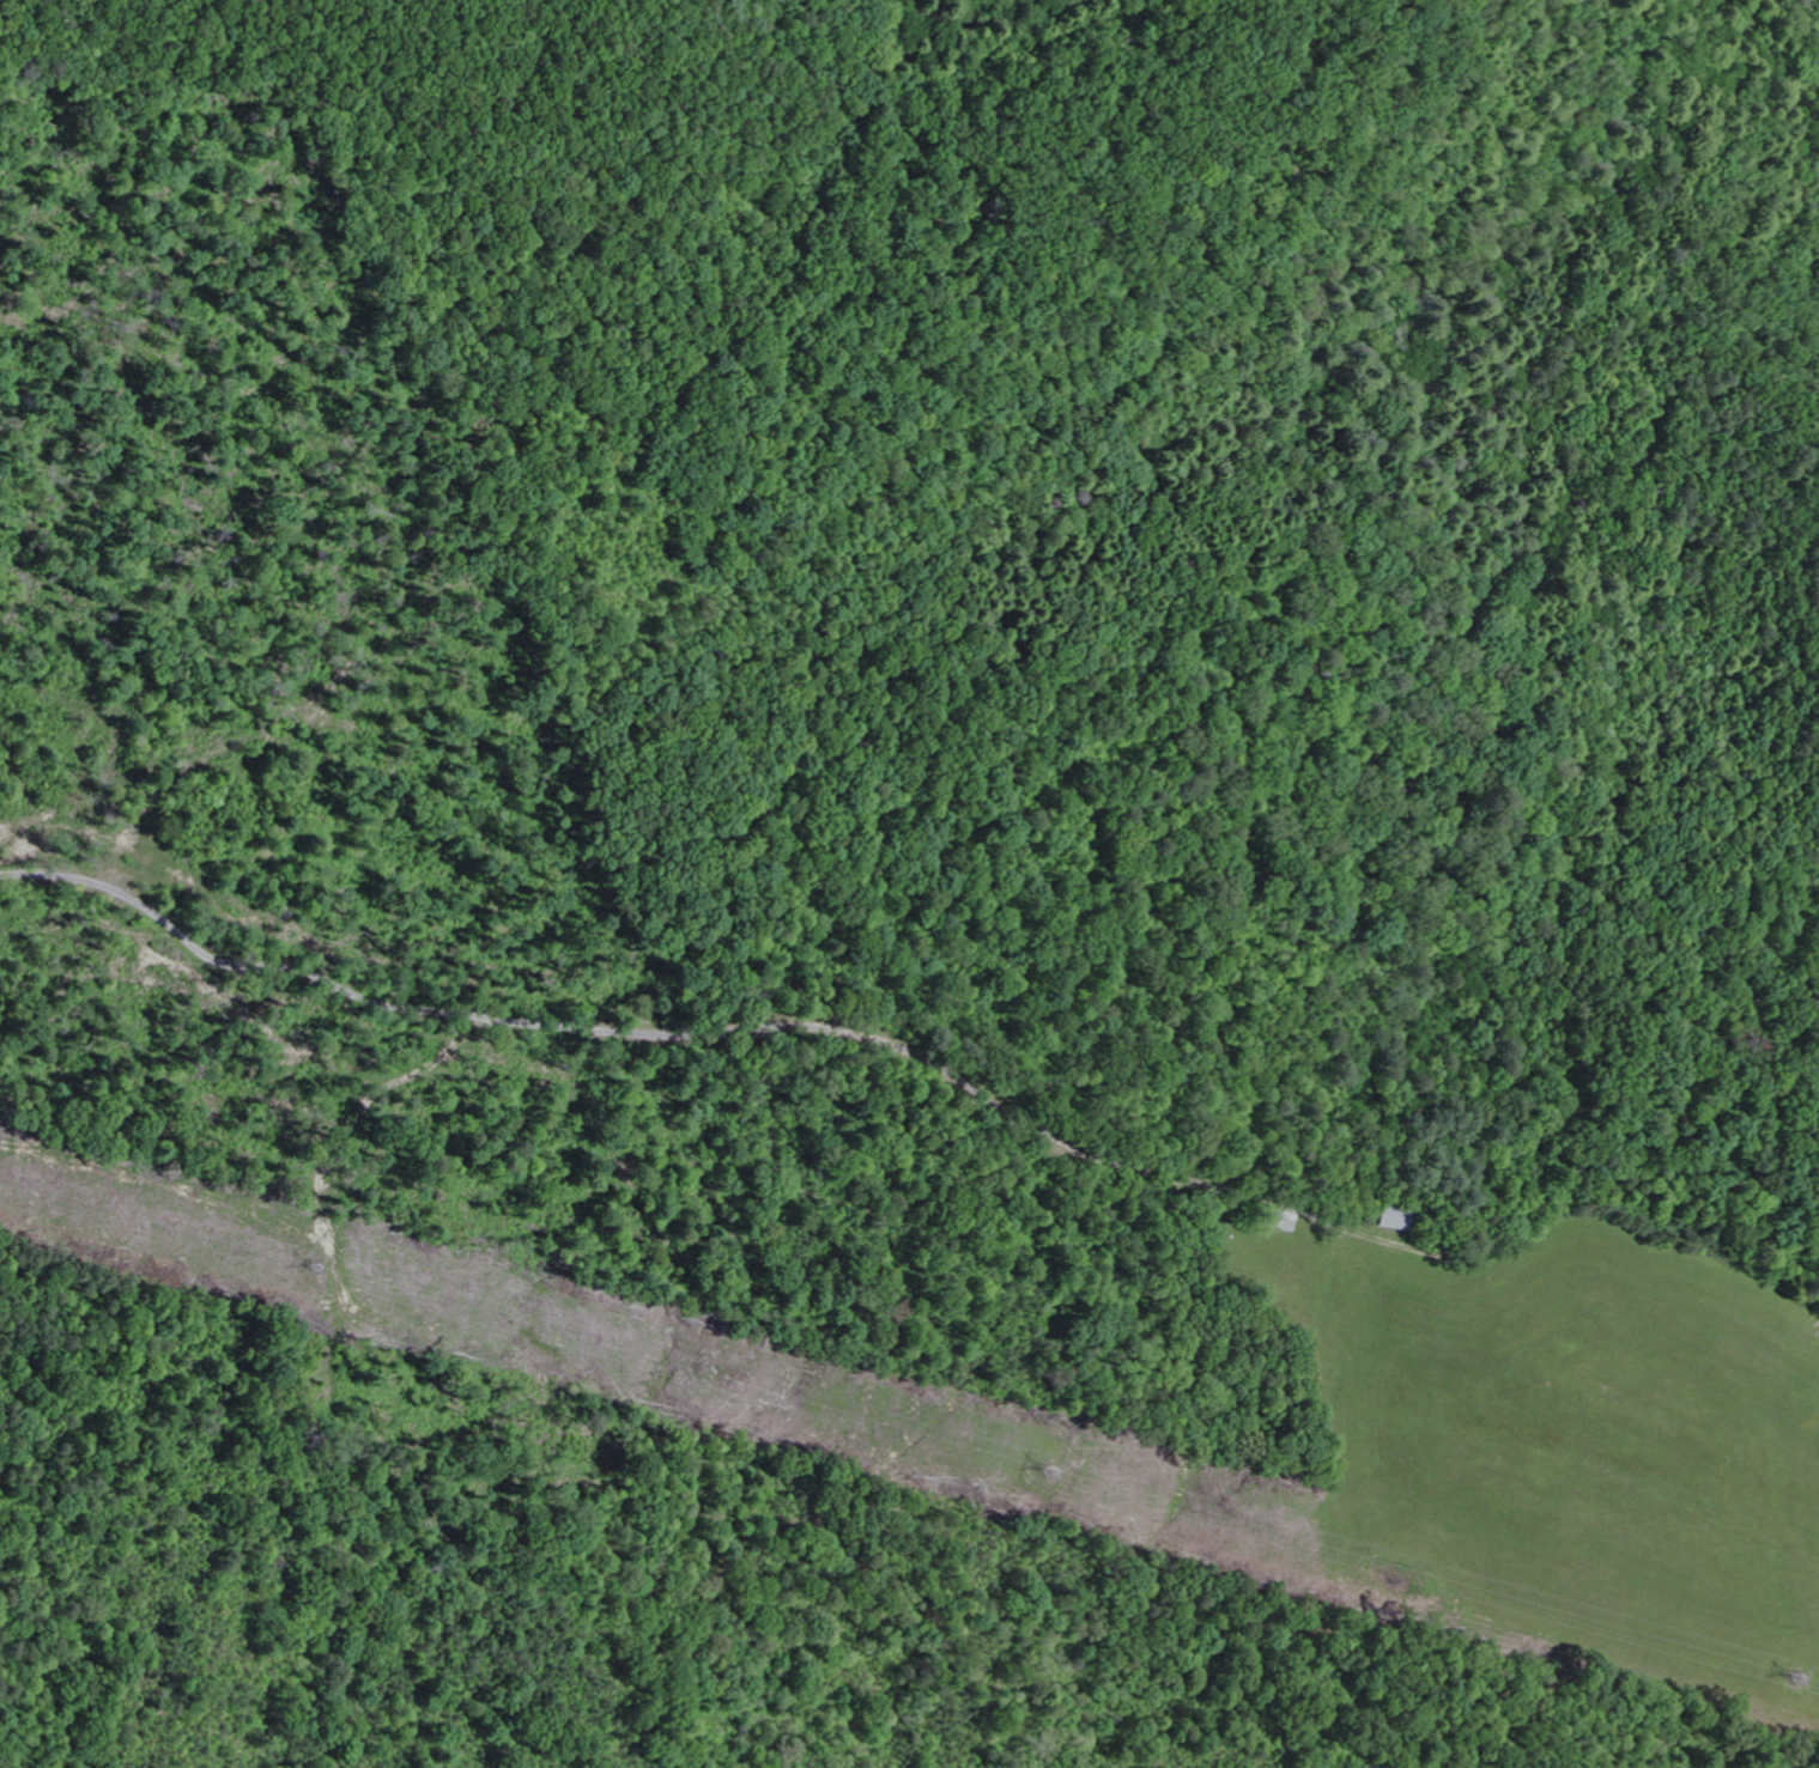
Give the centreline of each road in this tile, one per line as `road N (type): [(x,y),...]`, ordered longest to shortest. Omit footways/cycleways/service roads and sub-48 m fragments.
road 1 (residential): [(1417,1221),(1188,1179),(1059,1138),(825,1032),(632,1032),(380,1008),(286,964),(182,940),(129,903),(78,882),(0,877)]
road 2 (residential): [(1818,1003),(1596,1142),(1417,1221)]

